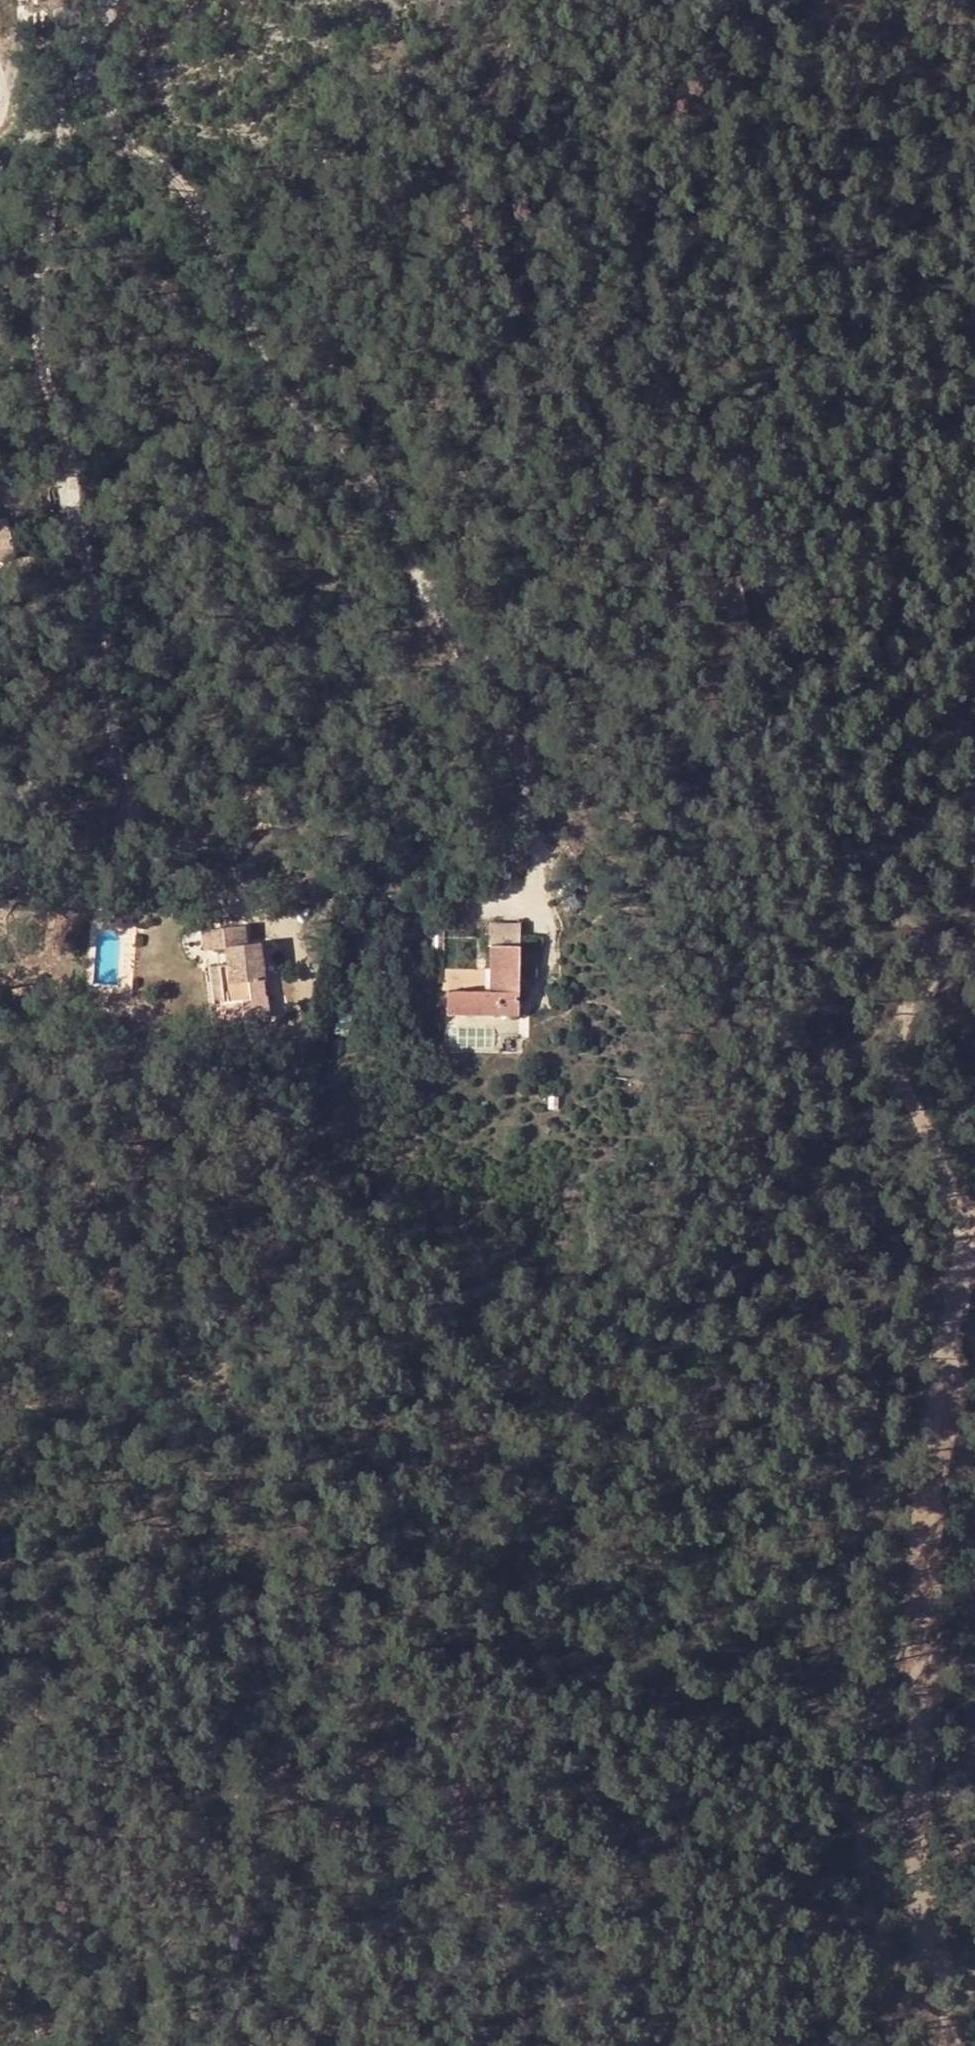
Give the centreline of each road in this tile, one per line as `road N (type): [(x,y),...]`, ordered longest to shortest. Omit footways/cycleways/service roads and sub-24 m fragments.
road 1 (track): [(950,2045),(910,1912),(908,1812),(929,1686),(943,1402),(974,1287)]
road 2 (track): [(974,1217),(906,1088),(895,1028),(924,976),(974,945)]
road 3 (residential): [(115,0),(84,67),(0,175)]

